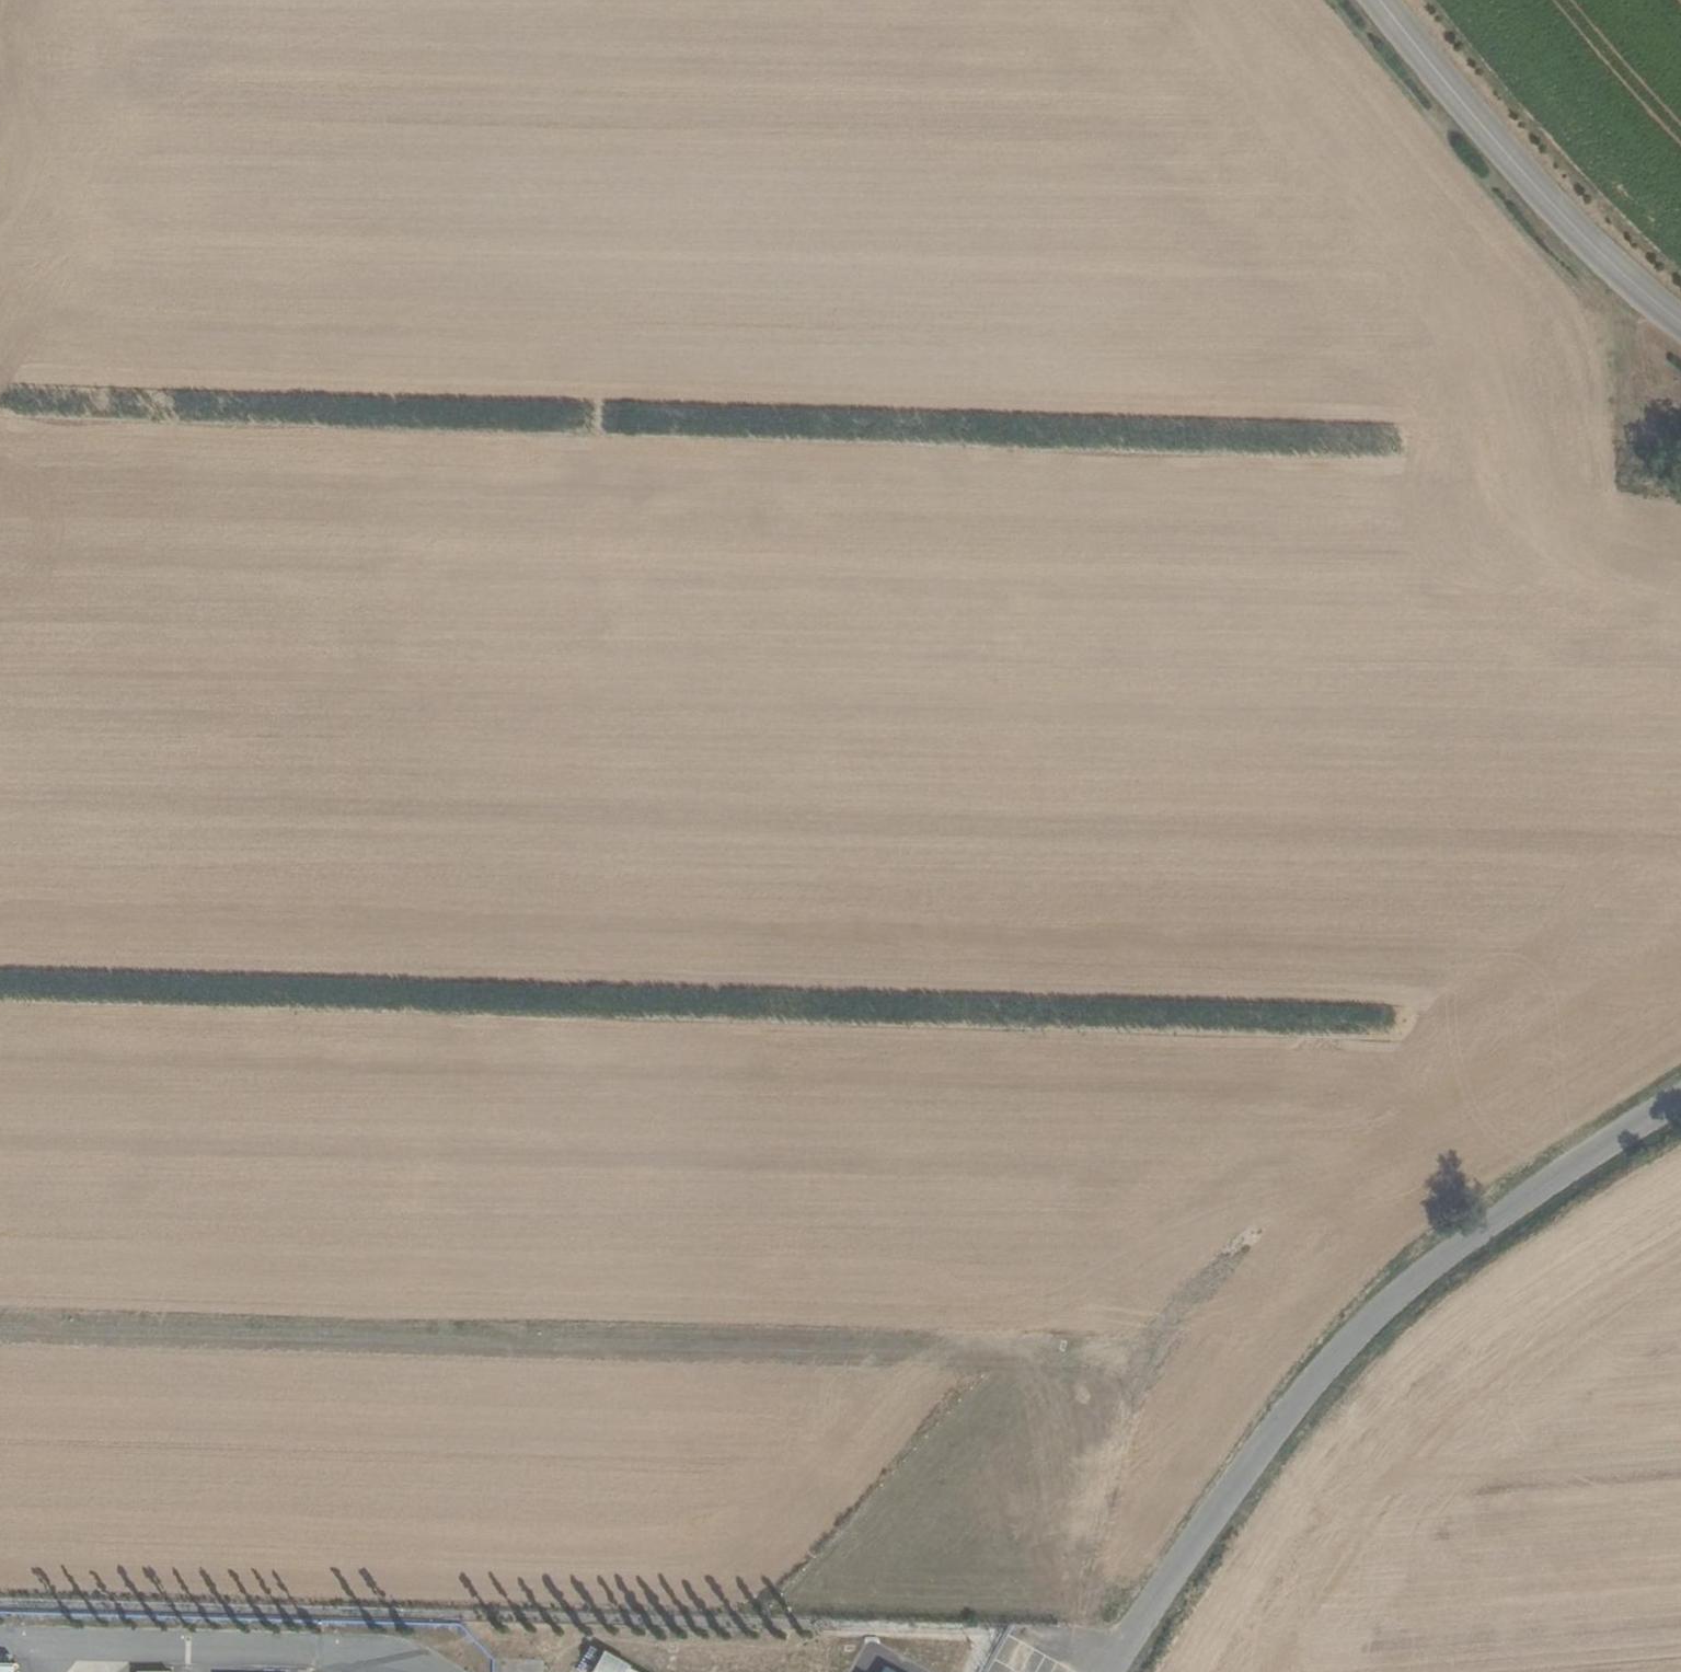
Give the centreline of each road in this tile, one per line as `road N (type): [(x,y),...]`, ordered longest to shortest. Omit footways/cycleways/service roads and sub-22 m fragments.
road 1 (unclassified): [(1680,1113),(1480,1229),(1301,1404),(1124,1671)]
road 2 (tertiary): [(1378,0),(1535,188),(1680,323)]

